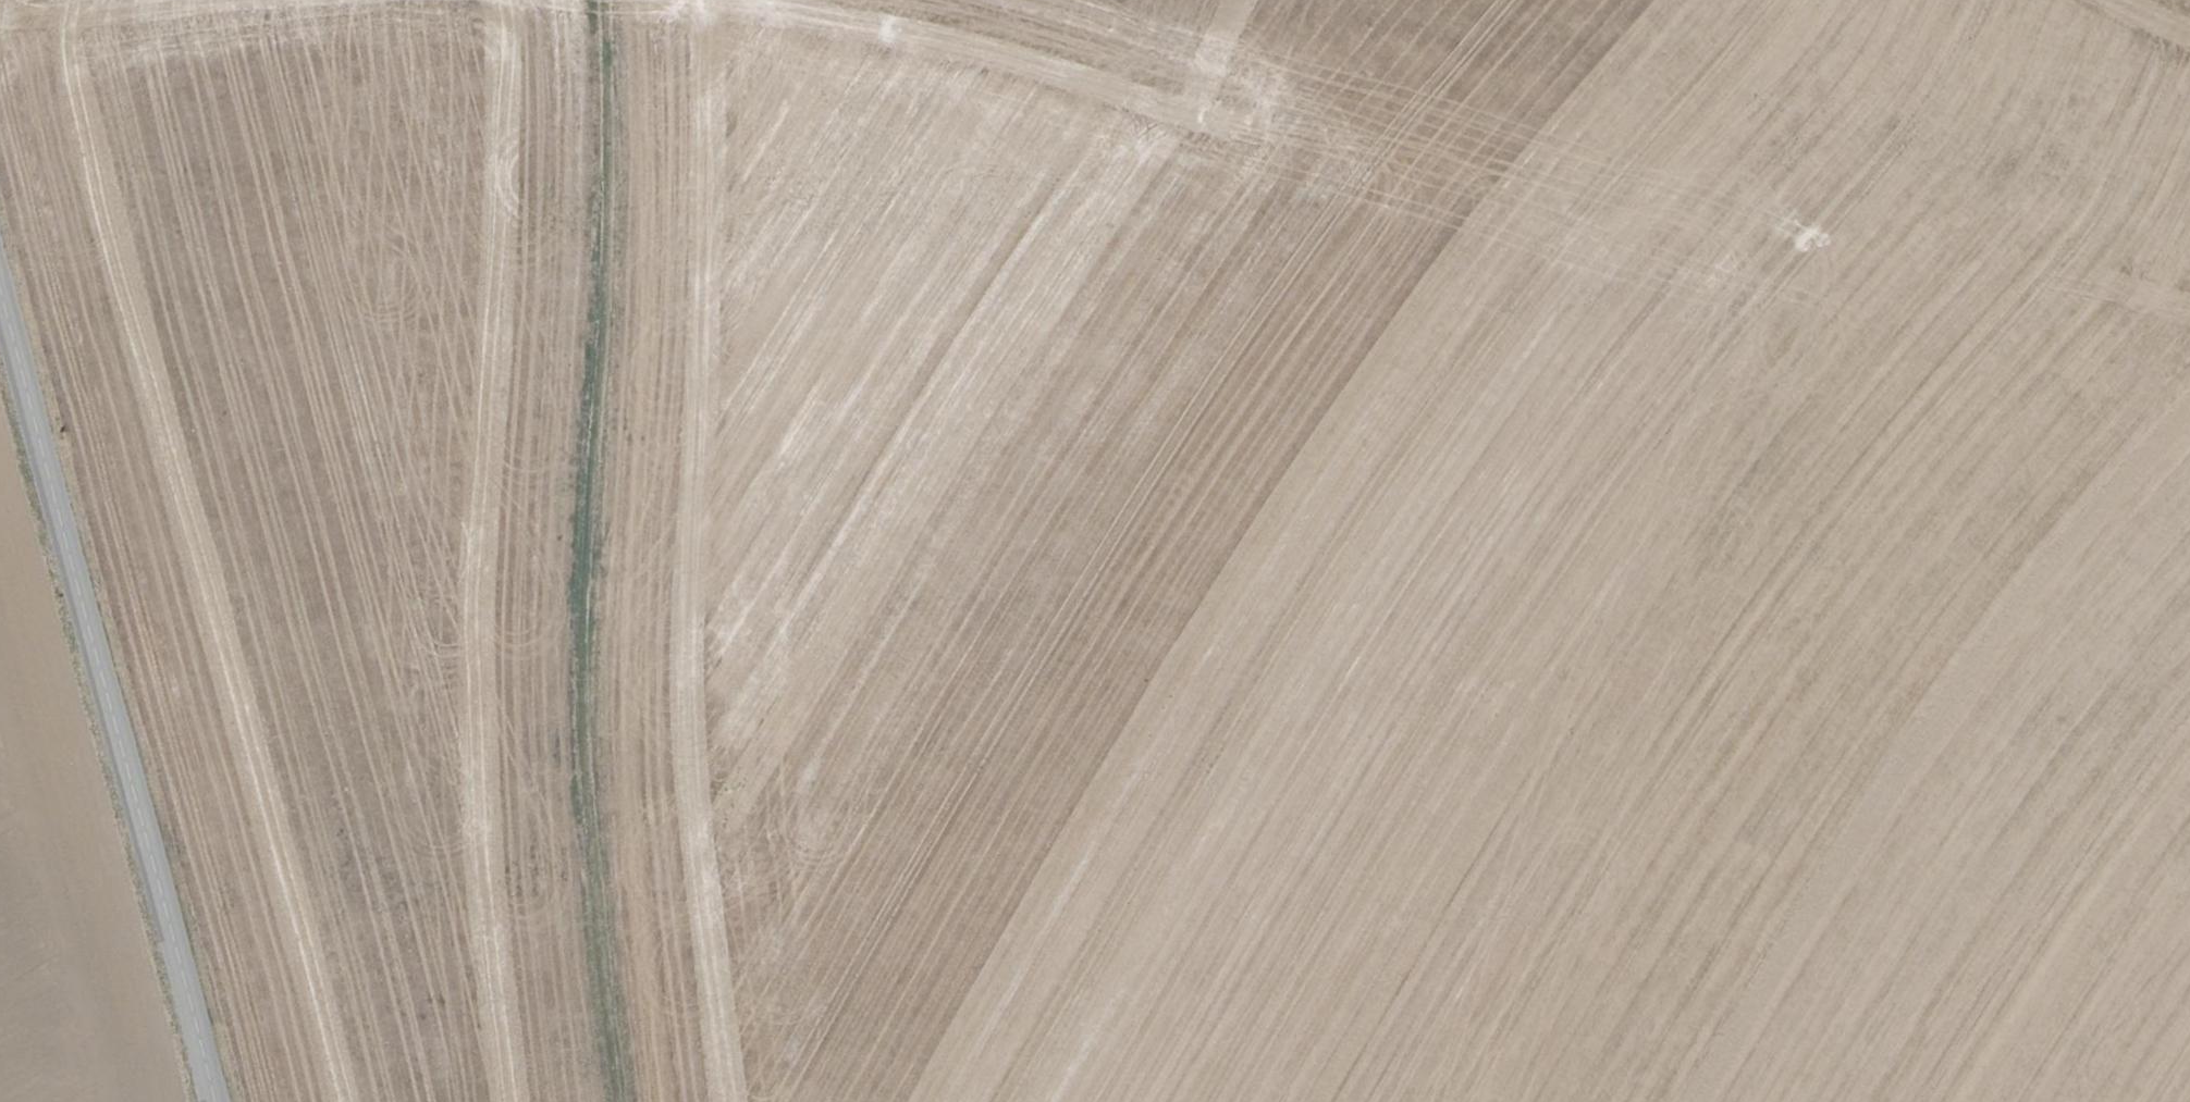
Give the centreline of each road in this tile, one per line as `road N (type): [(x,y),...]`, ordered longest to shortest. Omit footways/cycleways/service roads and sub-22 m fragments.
road 1 (track): [(594,0),(599,158),(573,632),(581,789),(616,1101)]
road 2 (tertiary): [(215,1101),(0,282)]

